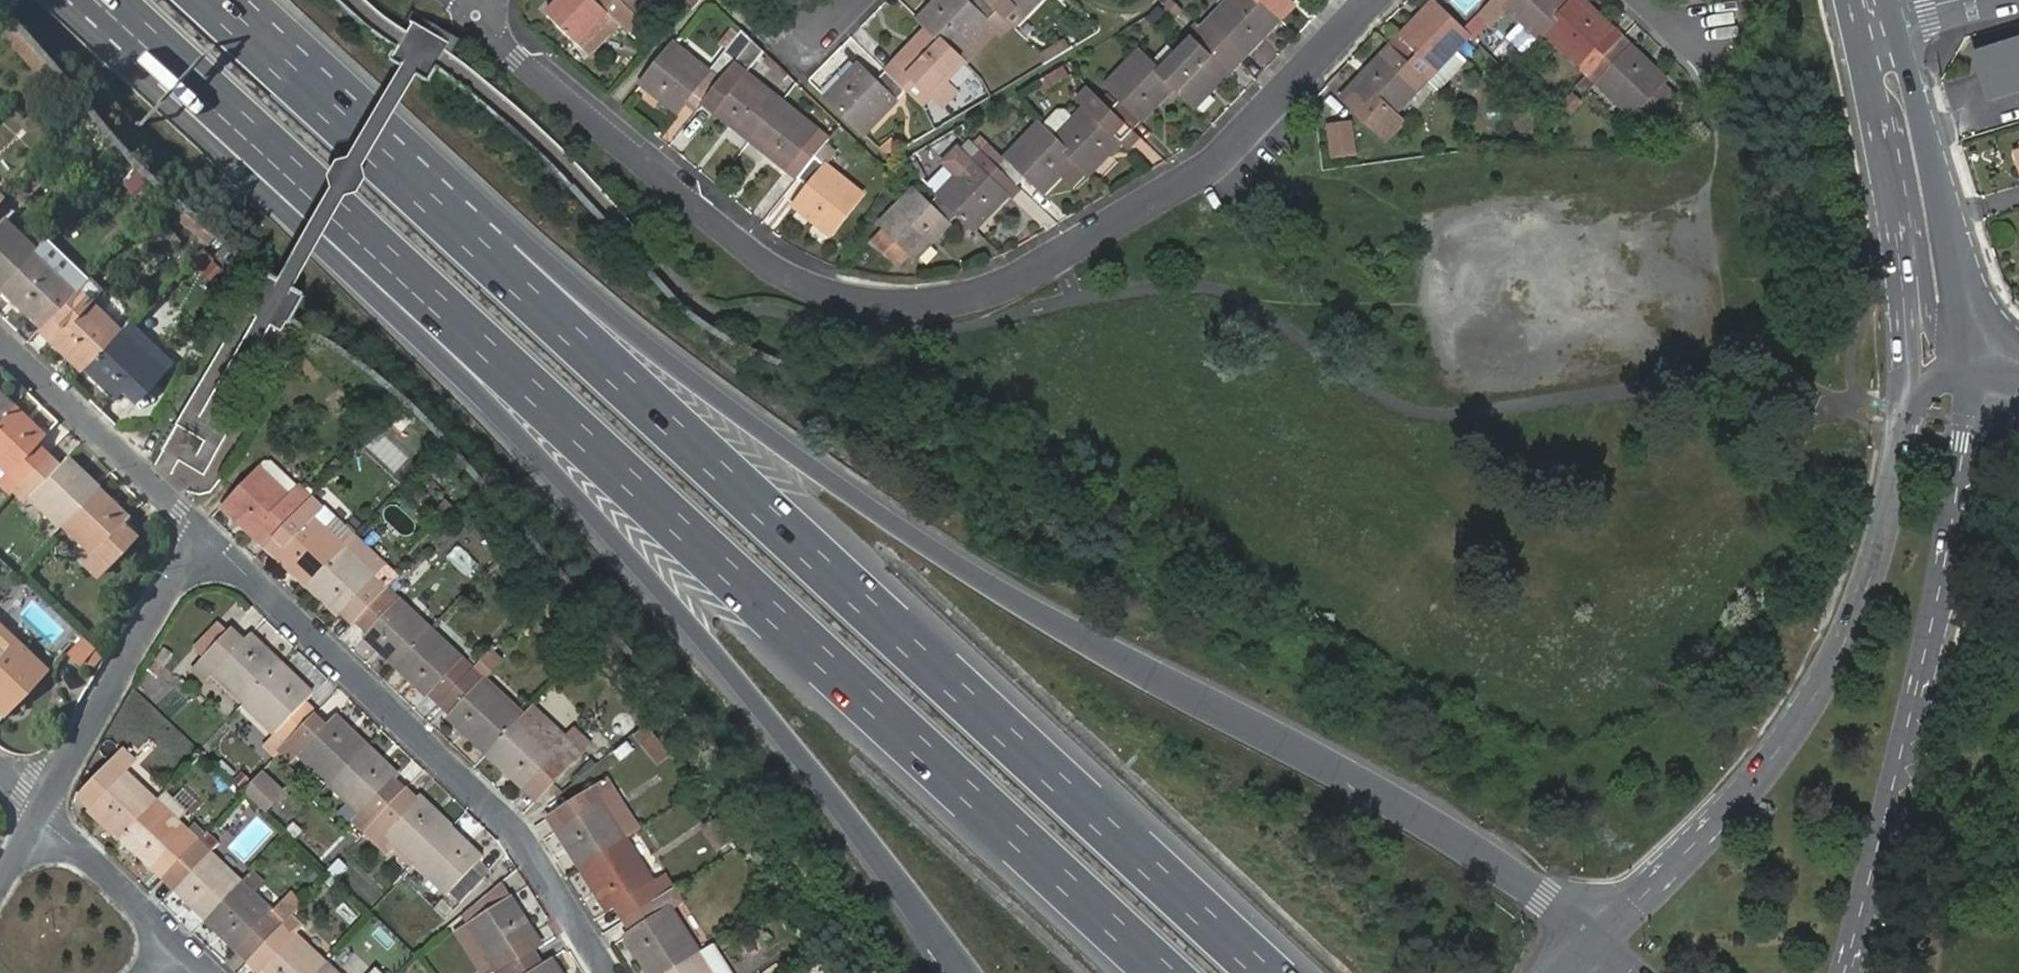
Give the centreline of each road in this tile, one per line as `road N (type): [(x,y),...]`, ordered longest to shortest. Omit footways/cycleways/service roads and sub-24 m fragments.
road 1 (motorway): [(184,70),(1164,972)]
road 2 (motorway): [(1597,941),(1545,895),(1376,793),(939,555),(680,373),(496,264)]
road 3 (motorway): [(184,70),(694,628),(961,972)]
road 4 (residential): [(1368,0),(1217,165),(1062,263),(998,292),(908,305),(818,292),(758,260),(518,58),(478,14)]
road 5 (motorway): [(1264,972),(496,264)]
road 6 (secondary): [(1908,390),(1887,530),(1839,654),(1740,796),(1597,941)]
road 7 (secondary): [(1844,972),(1941,588),(1974,356)]
road 8 (residential): [(608,972),(521,837),(199,530)]
road 9 (motorway): [(496,264),(209,0)]
road 10 (secondary): [(1974,356),(1900,26)]
road 11 (residential): [(42,813),(199,530)]
road 12 (residential): [(199,530),(0,337)]
road 13 (residential): [(206,972),(42,813)]
road 14 (secondary): [(1853,37),(1898,241)]
road 15 (secondary): [(1898,241),(1908,390)]
road 16 (secondary): [(1898,241),(1935,322),(1974,356)]

